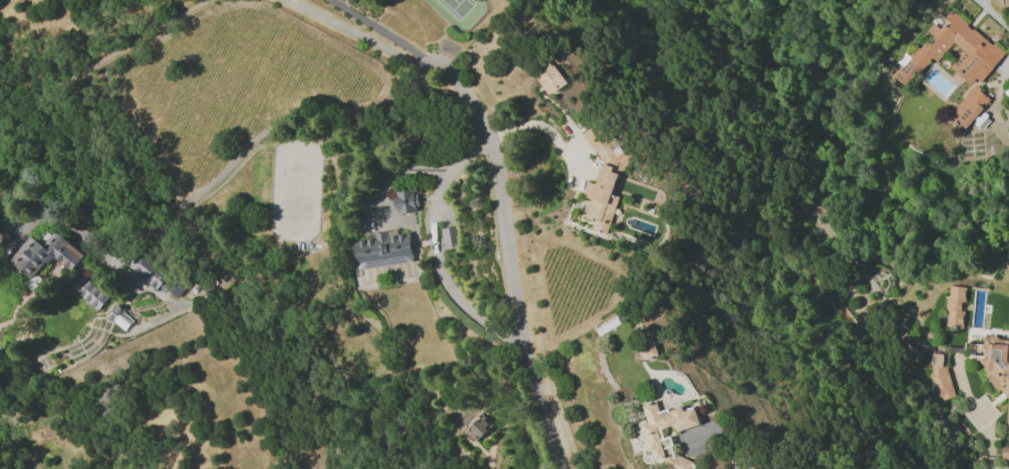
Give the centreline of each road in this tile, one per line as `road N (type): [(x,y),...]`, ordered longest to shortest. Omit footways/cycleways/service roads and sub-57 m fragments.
road 1 (residential): [(560,468),(509,282),(491,139),(475,114)]
road 2 (residential): [(475,114),(449,69),(423,61),(427,86),(475,114)]

